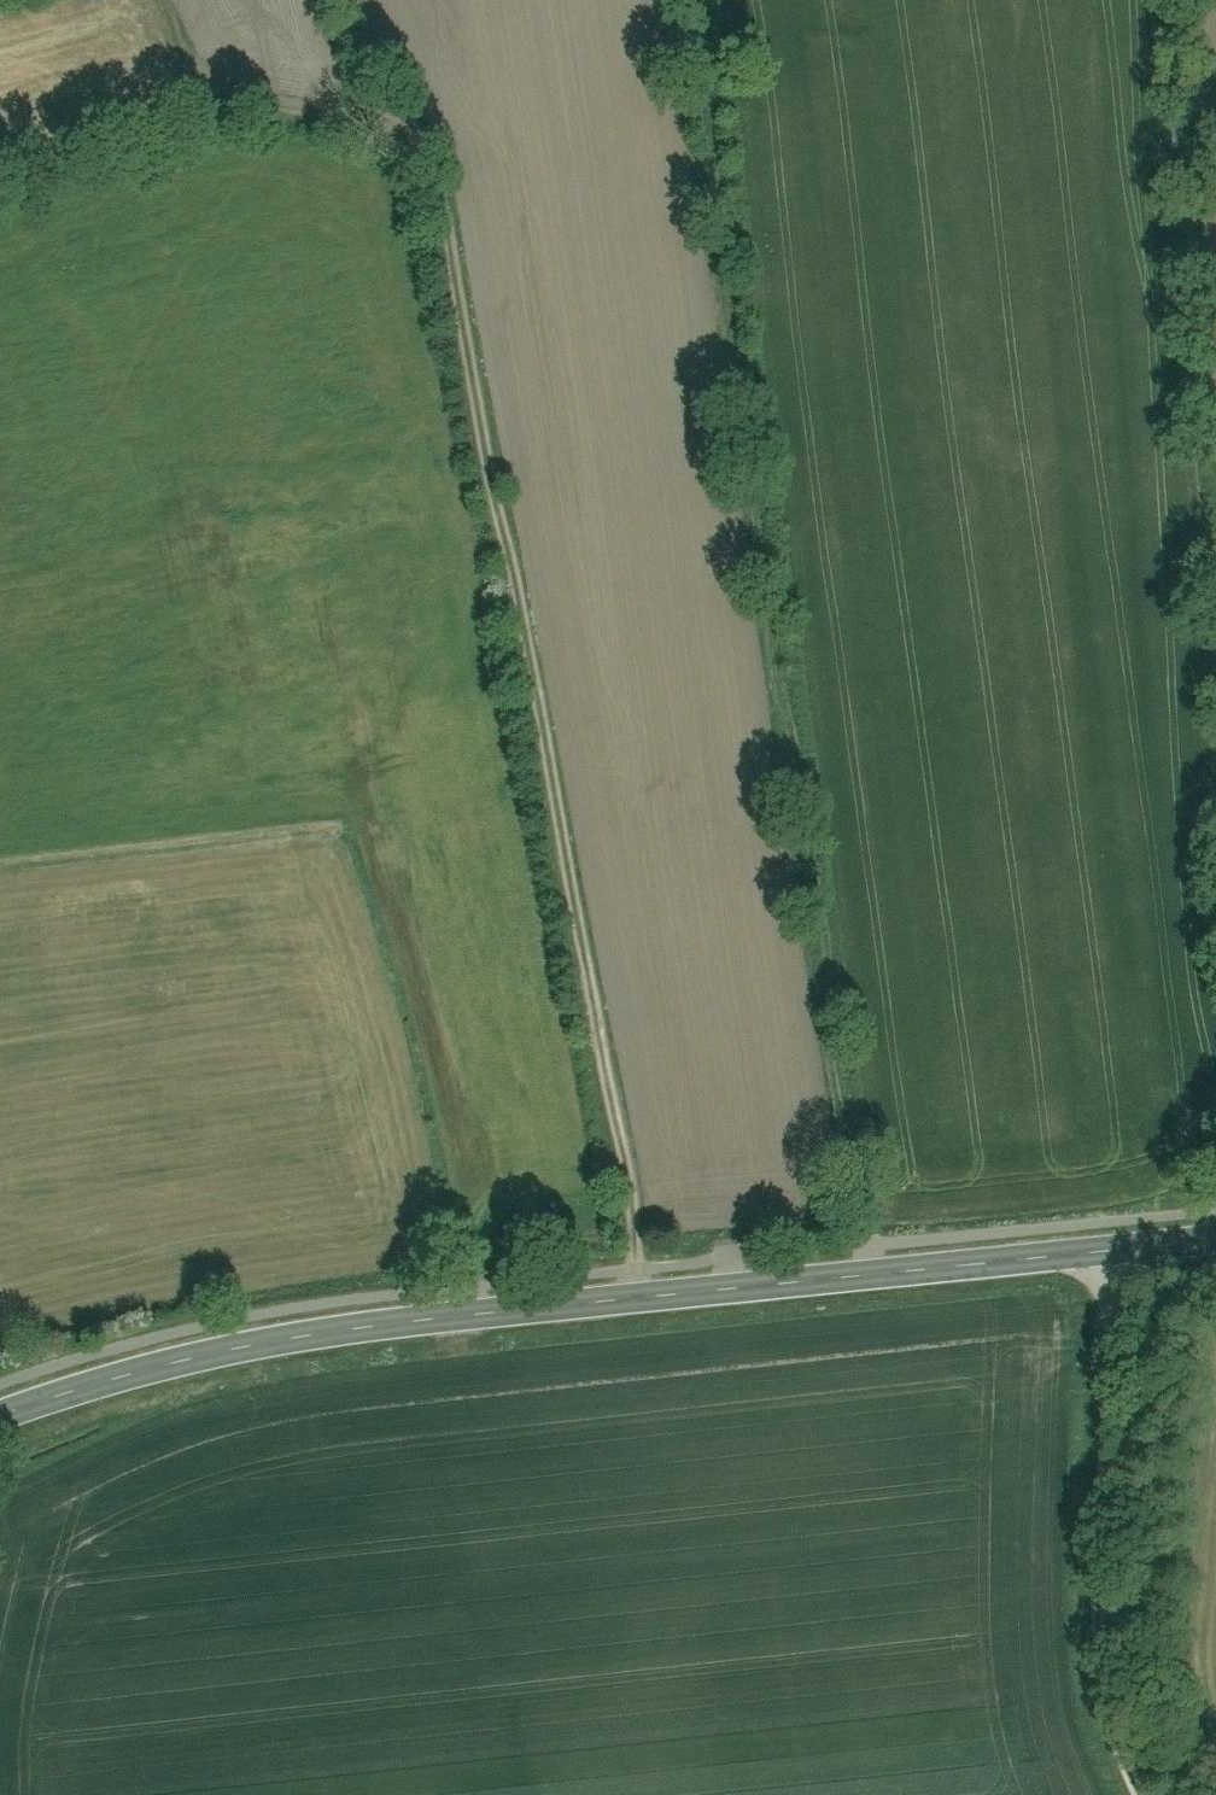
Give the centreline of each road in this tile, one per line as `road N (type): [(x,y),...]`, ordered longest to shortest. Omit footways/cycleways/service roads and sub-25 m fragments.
road 1 (tertiary): [(0,1418),(161,1368),(294,1340),(1116,1252)]
road 2 (residential): [(1136,1794),(1118,1765),(1089,1661),(1116,1252)]

